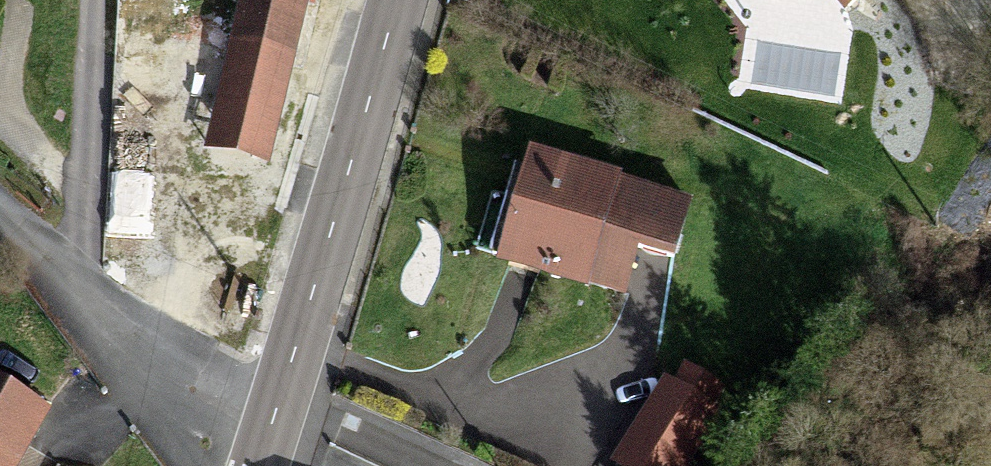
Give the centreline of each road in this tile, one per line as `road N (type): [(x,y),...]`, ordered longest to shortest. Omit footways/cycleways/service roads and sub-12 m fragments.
road 1 (tertiary): [(270,422),(397,0)]
road 2 (residential): [(270,422),(206,388),(0,219)]

